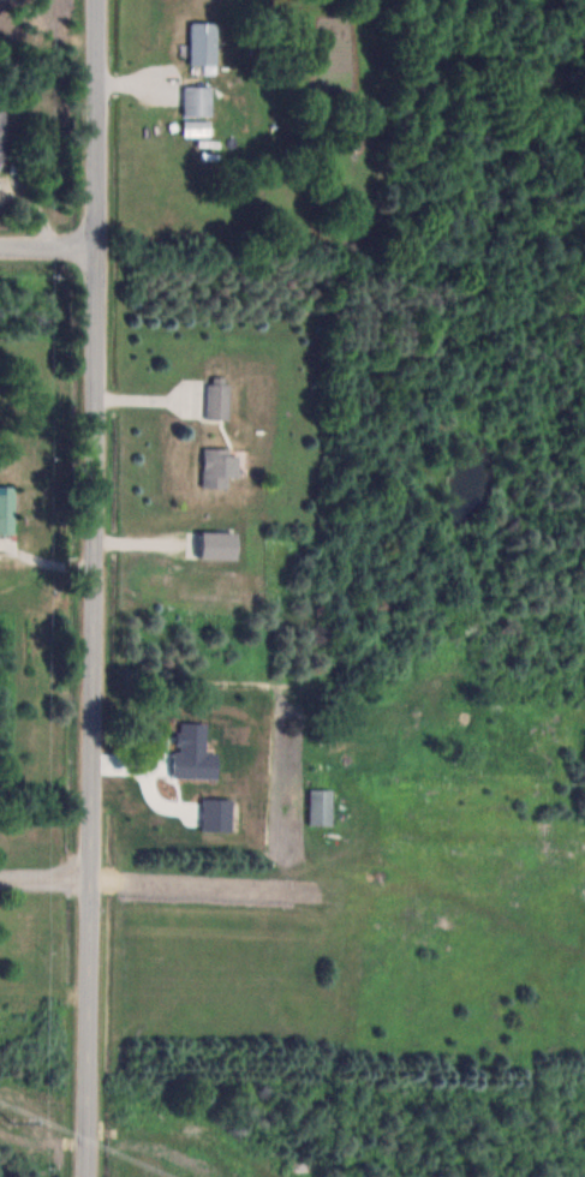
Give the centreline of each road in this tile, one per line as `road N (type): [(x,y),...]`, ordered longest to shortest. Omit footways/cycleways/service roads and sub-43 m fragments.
road 1 (residential): [(96,1176),(102,0)]

